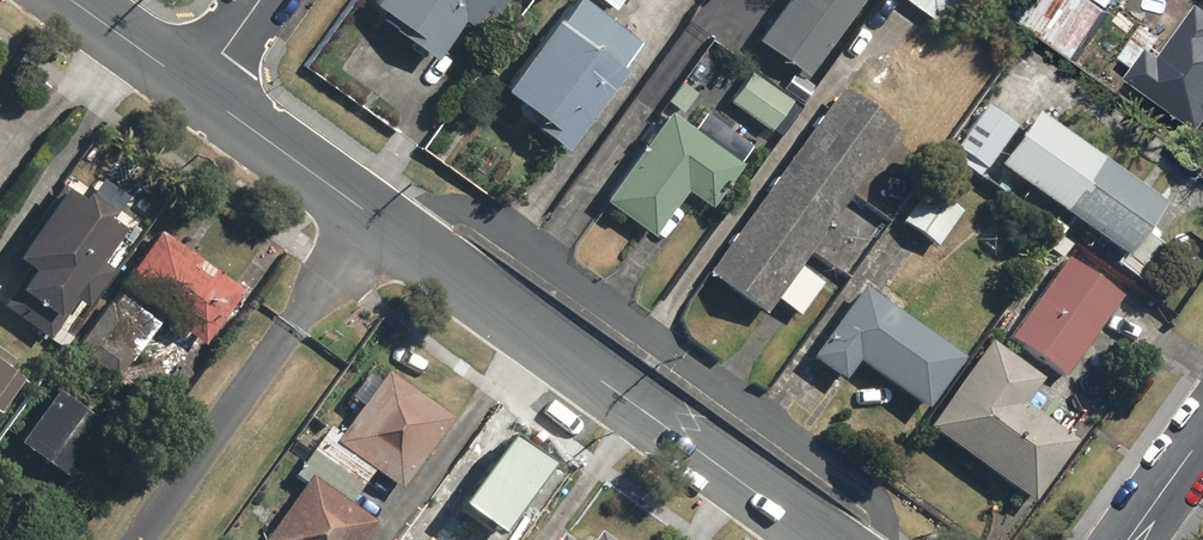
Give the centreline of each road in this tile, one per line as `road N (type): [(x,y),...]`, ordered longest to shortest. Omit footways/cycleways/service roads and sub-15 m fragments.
road 1 (tertiary): [(828,539),(195,89)]
road 2 (tertiary): [(195,89),(71,0)]
road 3 (residential): [(1128,539),(1202,437)]

